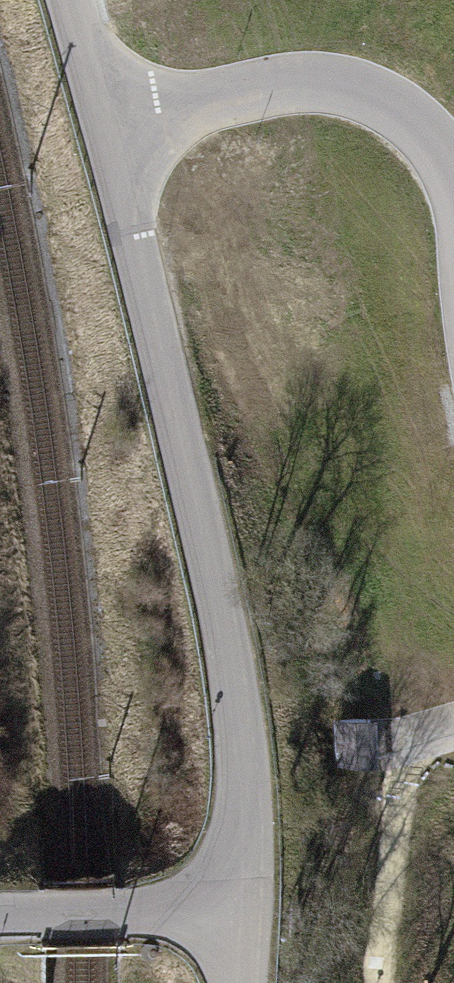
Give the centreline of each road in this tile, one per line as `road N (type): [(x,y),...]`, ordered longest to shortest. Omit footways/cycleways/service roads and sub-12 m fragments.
road 1 (unclassified): [(209,911),(235,871),(245,822),(239,707),(109,137)]
road 2 (residential): [(453,194),(421,126),(387,99),(334,88),(267,90),(109,137)]
road 3 (residential): [(209,911),(0,920)]
road 4 (unclassified): [(109,137),(71,0)]

